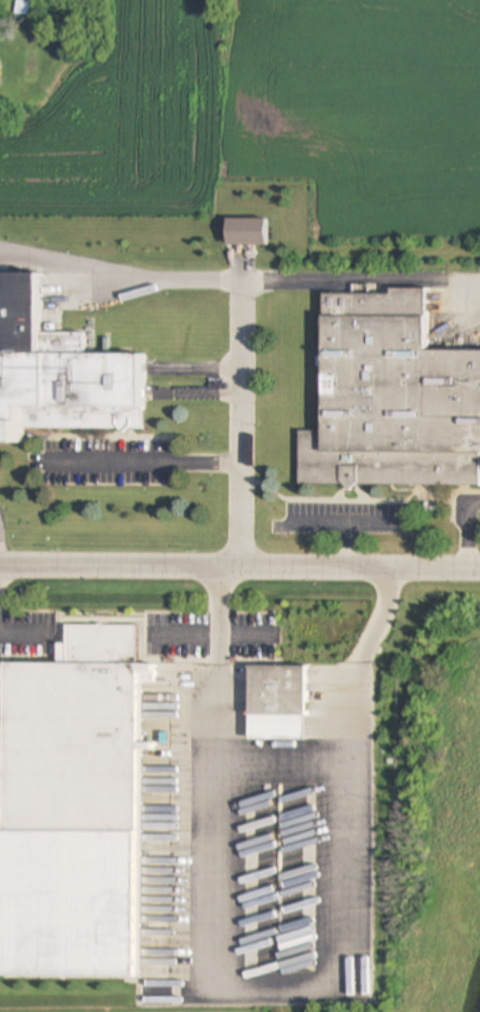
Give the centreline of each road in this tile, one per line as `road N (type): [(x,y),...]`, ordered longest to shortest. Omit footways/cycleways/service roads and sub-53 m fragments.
road 1 (residential): [(479,569),(0,570)]
road 2 (residential): [(479,274),(30,281)]
road 3 (residential): [(242,569),(242,274)]

